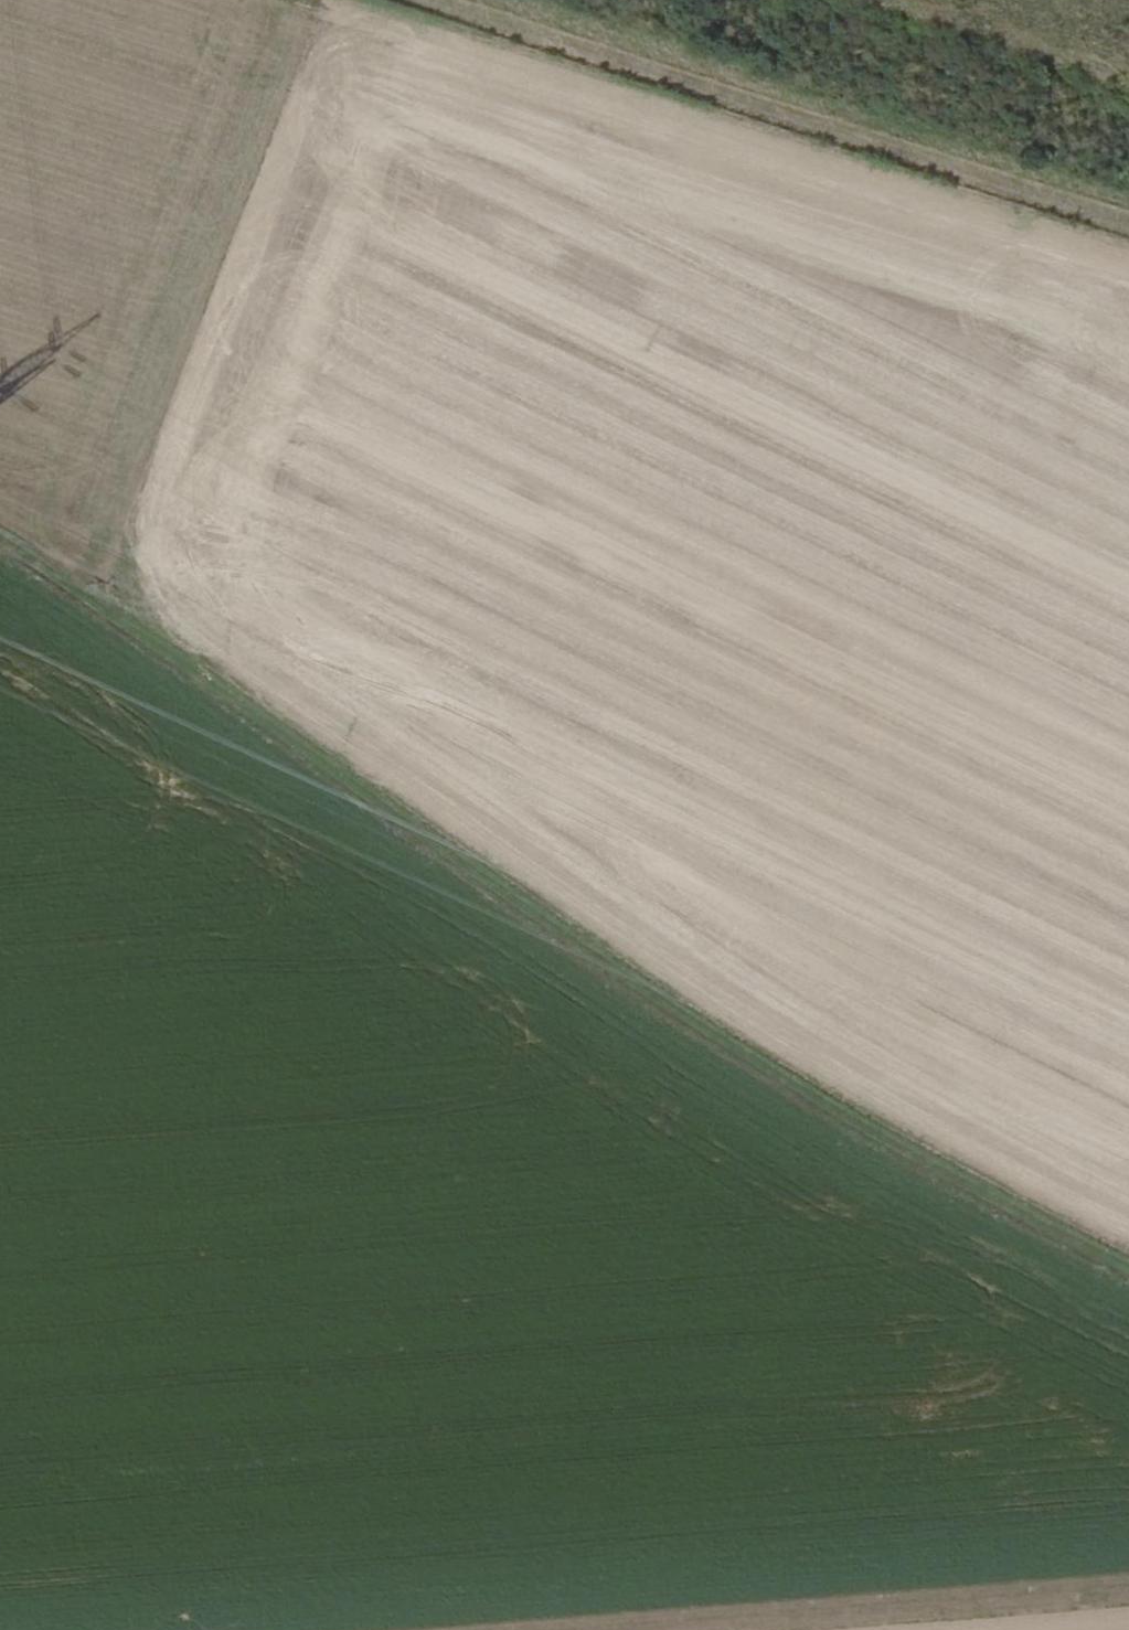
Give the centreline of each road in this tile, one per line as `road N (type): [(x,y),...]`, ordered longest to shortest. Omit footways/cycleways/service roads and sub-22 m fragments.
road 1 (track): [(1128,1267),(830,1117),(0,540)]

